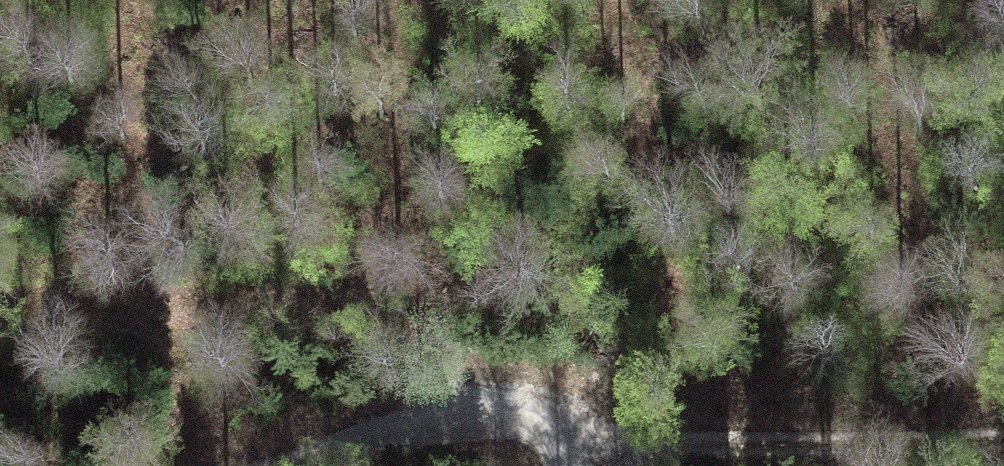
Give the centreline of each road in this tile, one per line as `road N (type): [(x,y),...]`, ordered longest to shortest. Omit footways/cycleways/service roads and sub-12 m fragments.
road 1 (track): [(572,447),(1003,437)]
road 2 (track): [(579,465),(554,426),(527,411),(489,406),(446,410),(260,465)]
road 3 (track): [(0,292),(325,294)]

